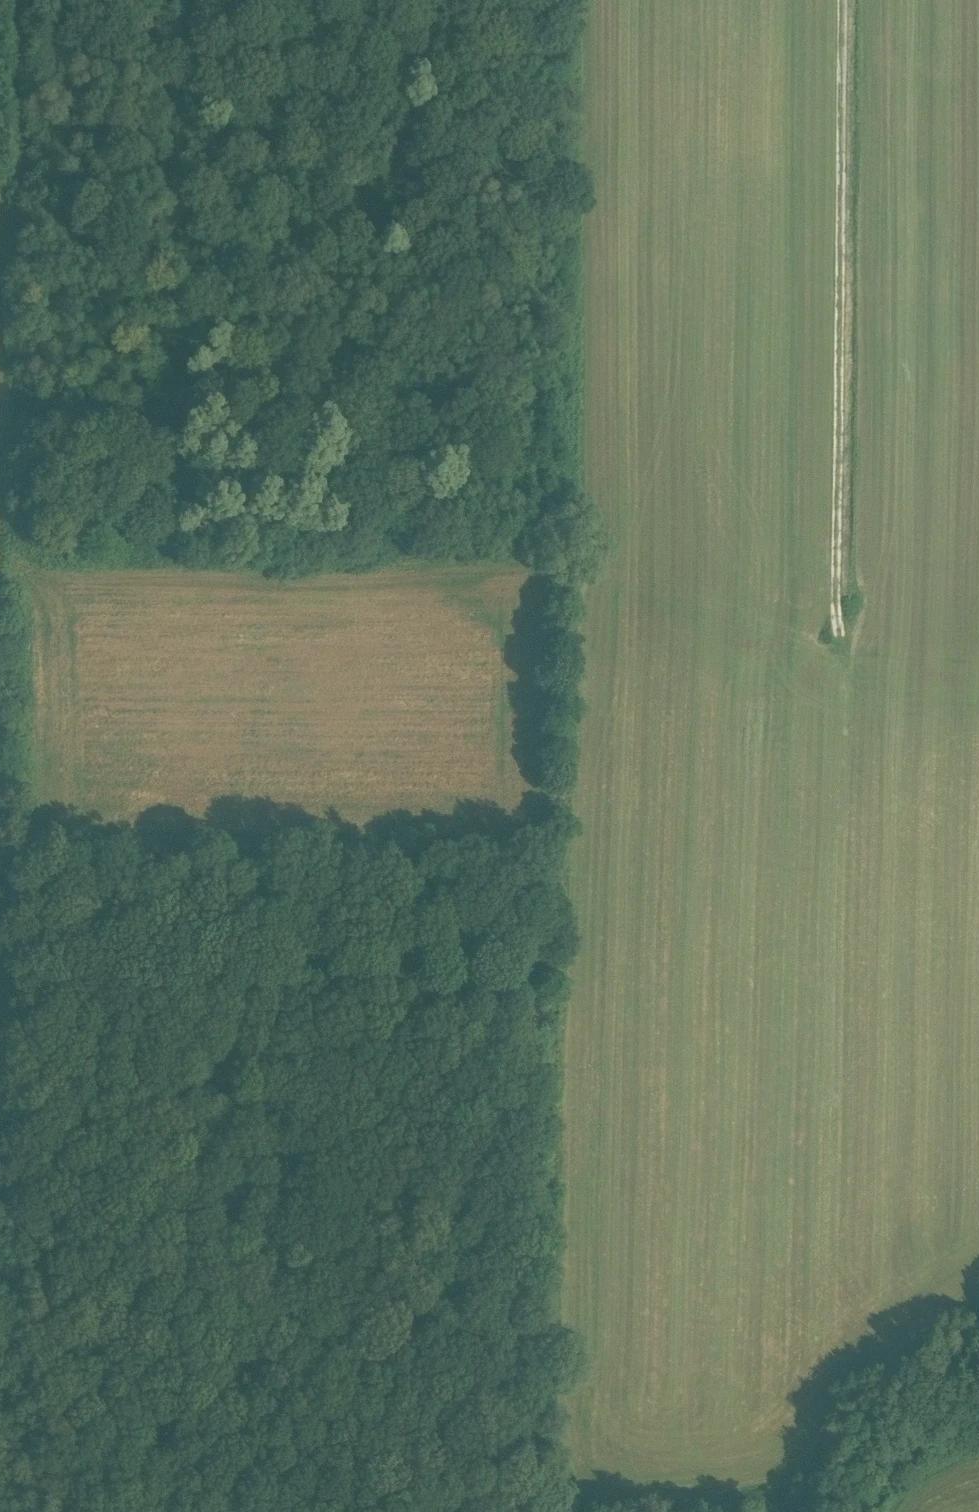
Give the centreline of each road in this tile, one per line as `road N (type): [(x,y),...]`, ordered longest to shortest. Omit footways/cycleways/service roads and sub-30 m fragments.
road 1 (track): [(839,664),(844,0)]

